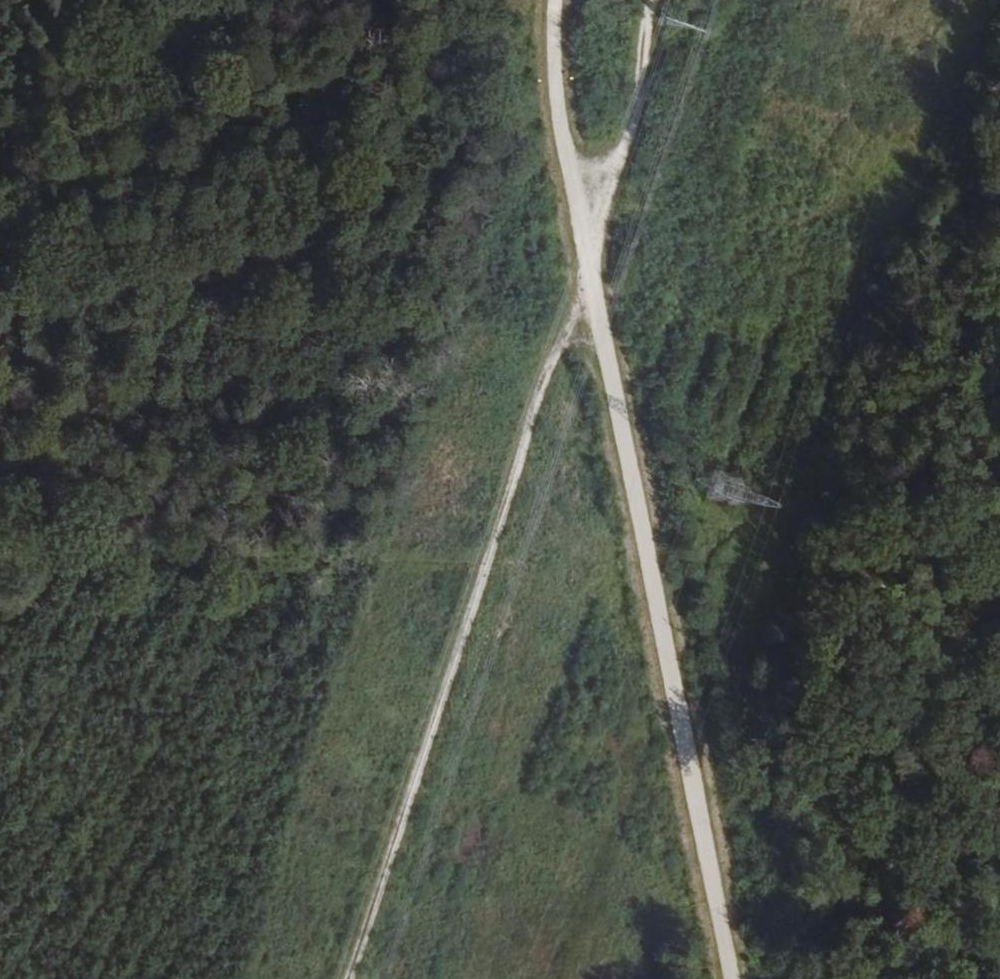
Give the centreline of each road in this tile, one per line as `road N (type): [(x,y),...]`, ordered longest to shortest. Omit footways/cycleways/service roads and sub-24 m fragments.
road 1 (track): [(654,0),(638,107),(346,978)]
road 2 (track): [(730,978),(553,84),(558,0)]

